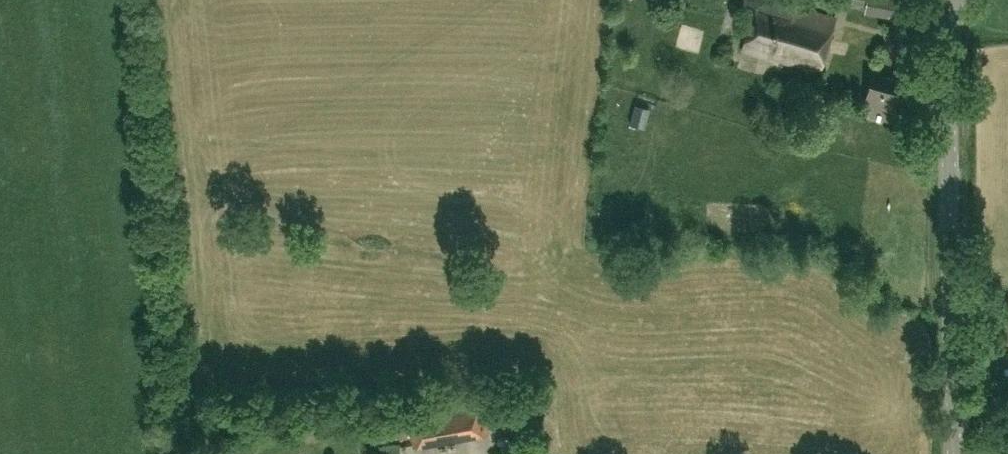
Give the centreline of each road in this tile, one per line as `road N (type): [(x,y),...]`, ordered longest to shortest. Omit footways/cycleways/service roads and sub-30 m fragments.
road 1 (unclassified): [(954,453),(959,0)]

